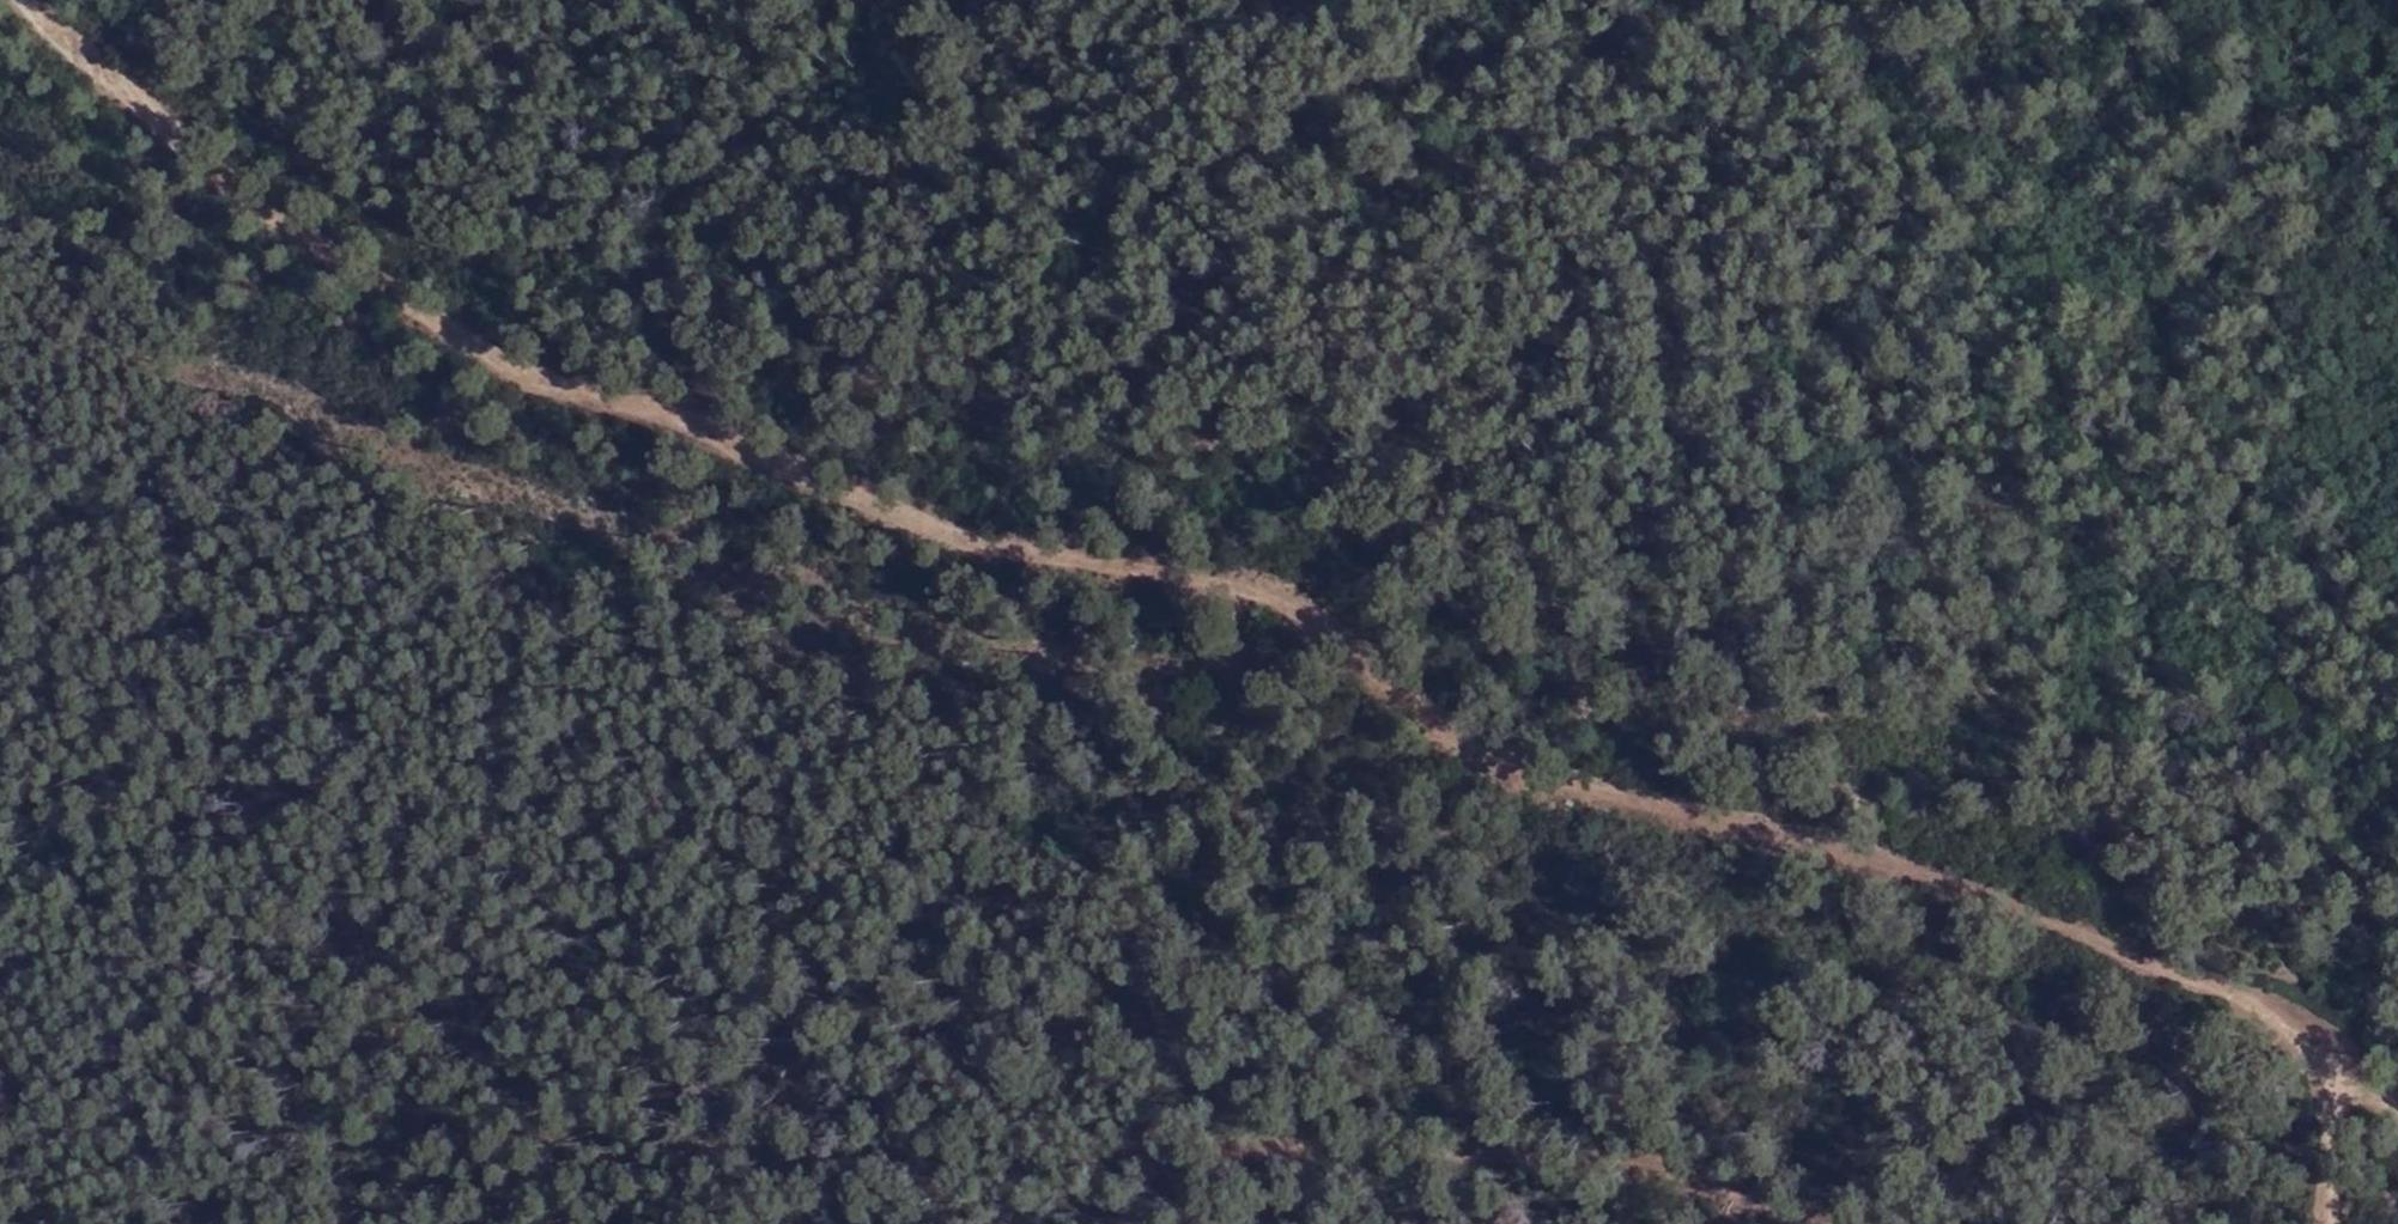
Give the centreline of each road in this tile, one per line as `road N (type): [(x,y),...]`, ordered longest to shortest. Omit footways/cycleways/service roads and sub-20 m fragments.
road 1 (track): [(33,0),(65,35),(397,303),(546,389),(662,407),(880,502),(1041,554),(1273,595),(1436,730),(1624,797),(1800,828),(2240,994),(2303,1036),(2329,1078),(2397,1108)]
road 2 (track): [(2329,1078),(2323,1223)]

